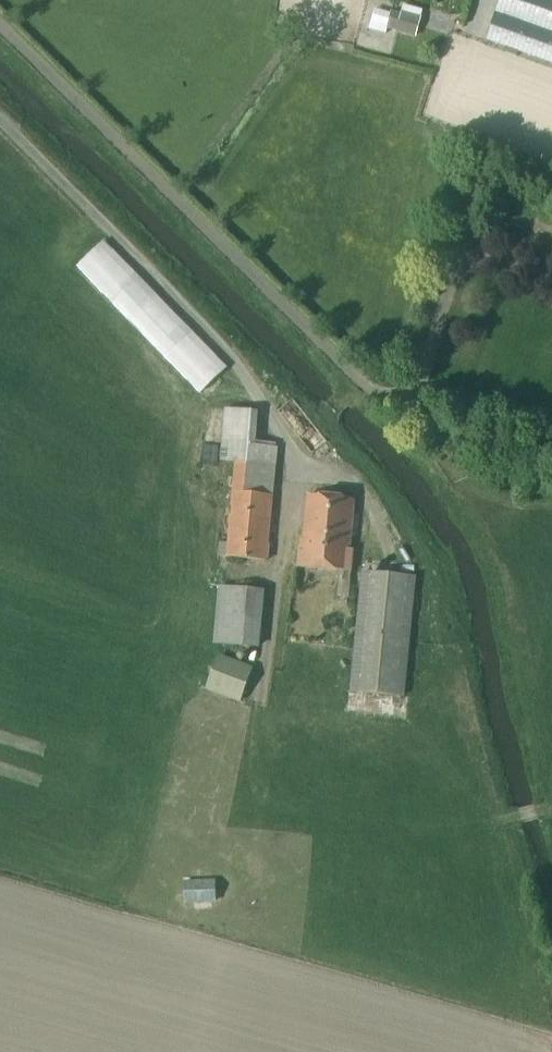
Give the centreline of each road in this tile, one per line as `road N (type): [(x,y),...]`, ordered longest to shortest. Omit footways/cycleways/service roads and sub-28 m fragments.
road 1 (unclassified): [(277,617),(304,464),(241,369),(0,115)]

